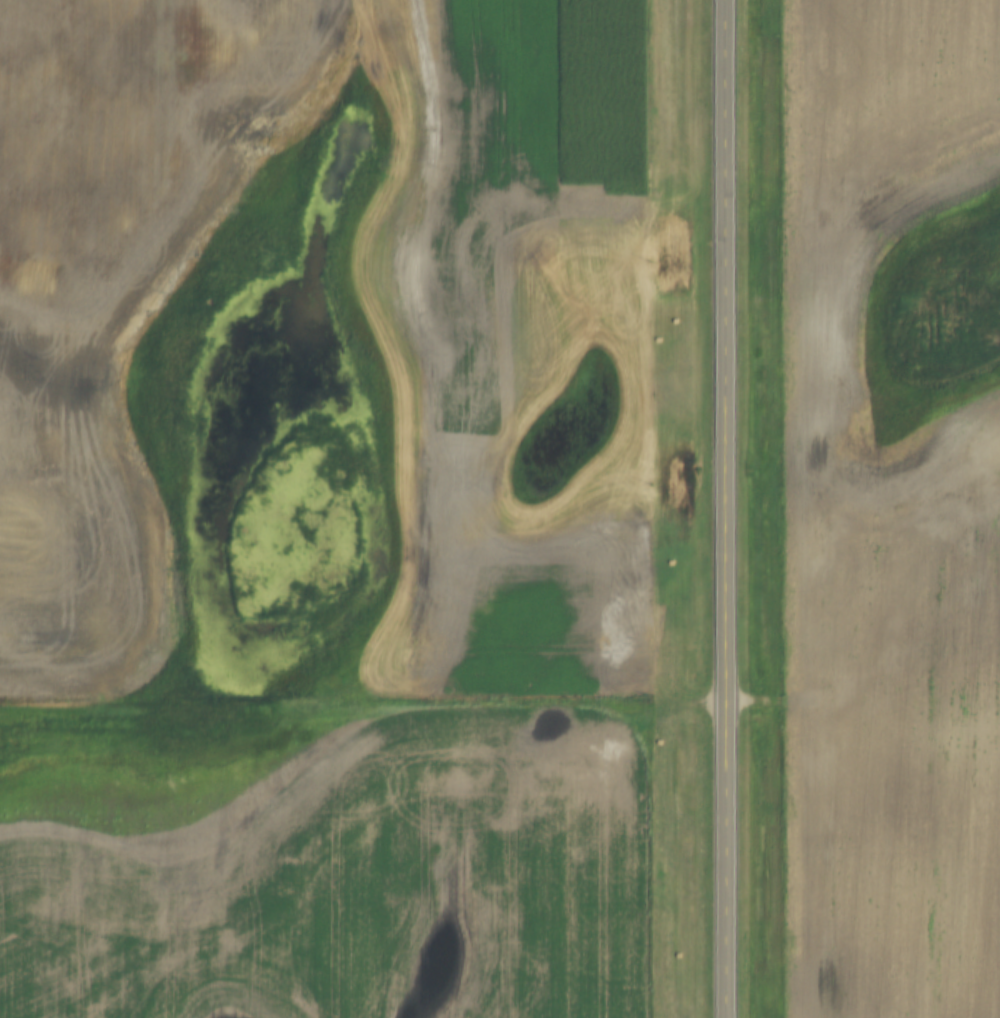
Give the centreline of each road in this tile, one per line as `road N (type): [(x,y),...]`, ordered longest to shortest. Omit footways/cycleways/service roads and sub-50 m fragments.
road 1 (primary): [(734,1017),(726,0)]

